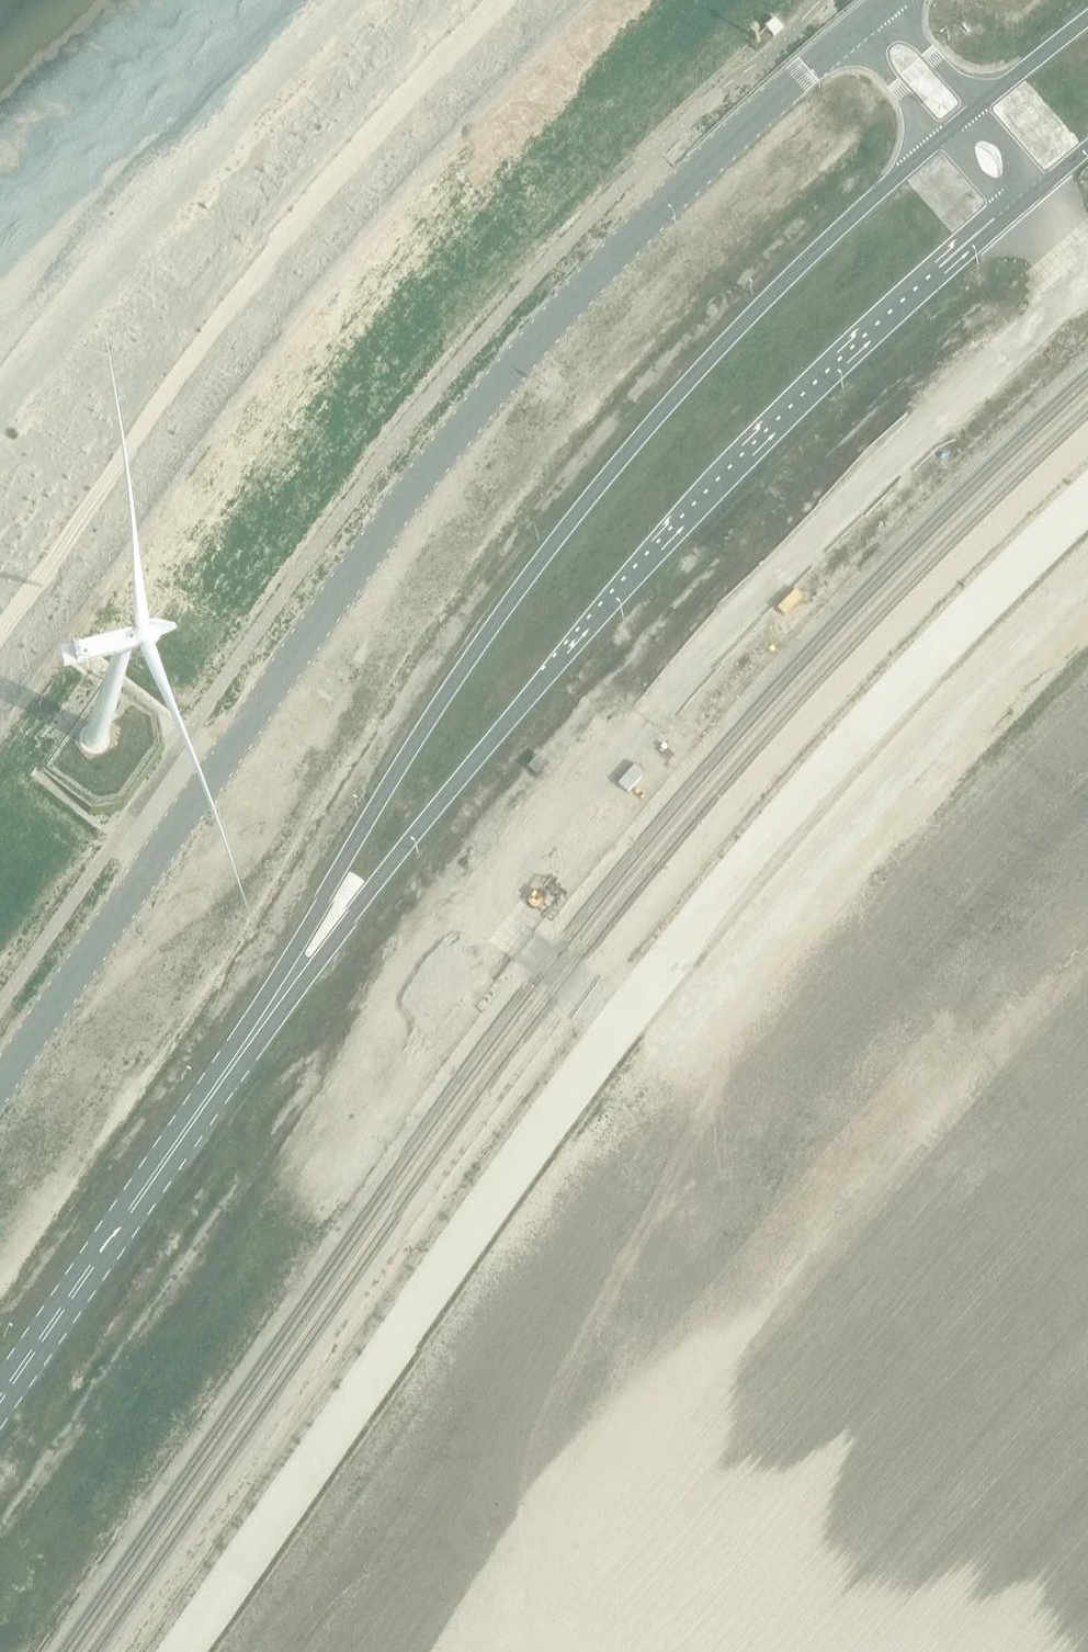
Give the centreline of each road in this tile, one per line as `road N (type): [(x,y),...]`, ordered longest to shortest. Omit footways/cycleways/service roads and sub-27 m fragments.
road 1 (unclassified): [(851,36),(614,263),(443,457),(0,1086)]
road 2 (secondary): [(939,146),(687,388),(597,494),(398,777),(242,1050)]
road 3 (secondary): [(242,1050),(609,612),(777,438),(1010,221)]
road 4 (unclassified): [(280,1651),(703,1057)]
road 5 (unclassified): [(1087,698),(955,797),(824,913),(745,994),(703,1057)]
road 6 (unclassified): [(703,1057),(935,861),(1087,753)]
road 7 (secondary): [(242,1050),(0,1403)]
road 8 (secondary): [(1087,24),(973,114)]
road 9 (unclassified): [(851,36),(939,146)]
road 10 (unclassified): [(973,114),(885,8)]

